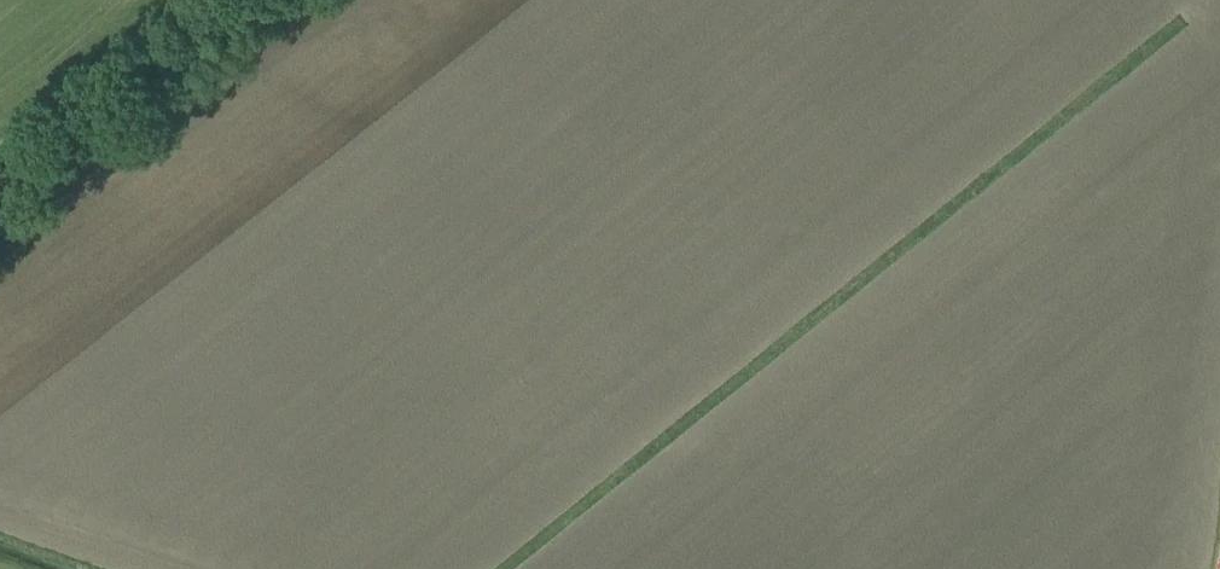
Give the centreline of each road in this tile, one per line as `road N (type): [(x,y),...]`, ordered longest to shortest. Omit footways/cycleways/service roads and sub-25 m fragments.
road 1 (track): [(237,0),(0,185)]

